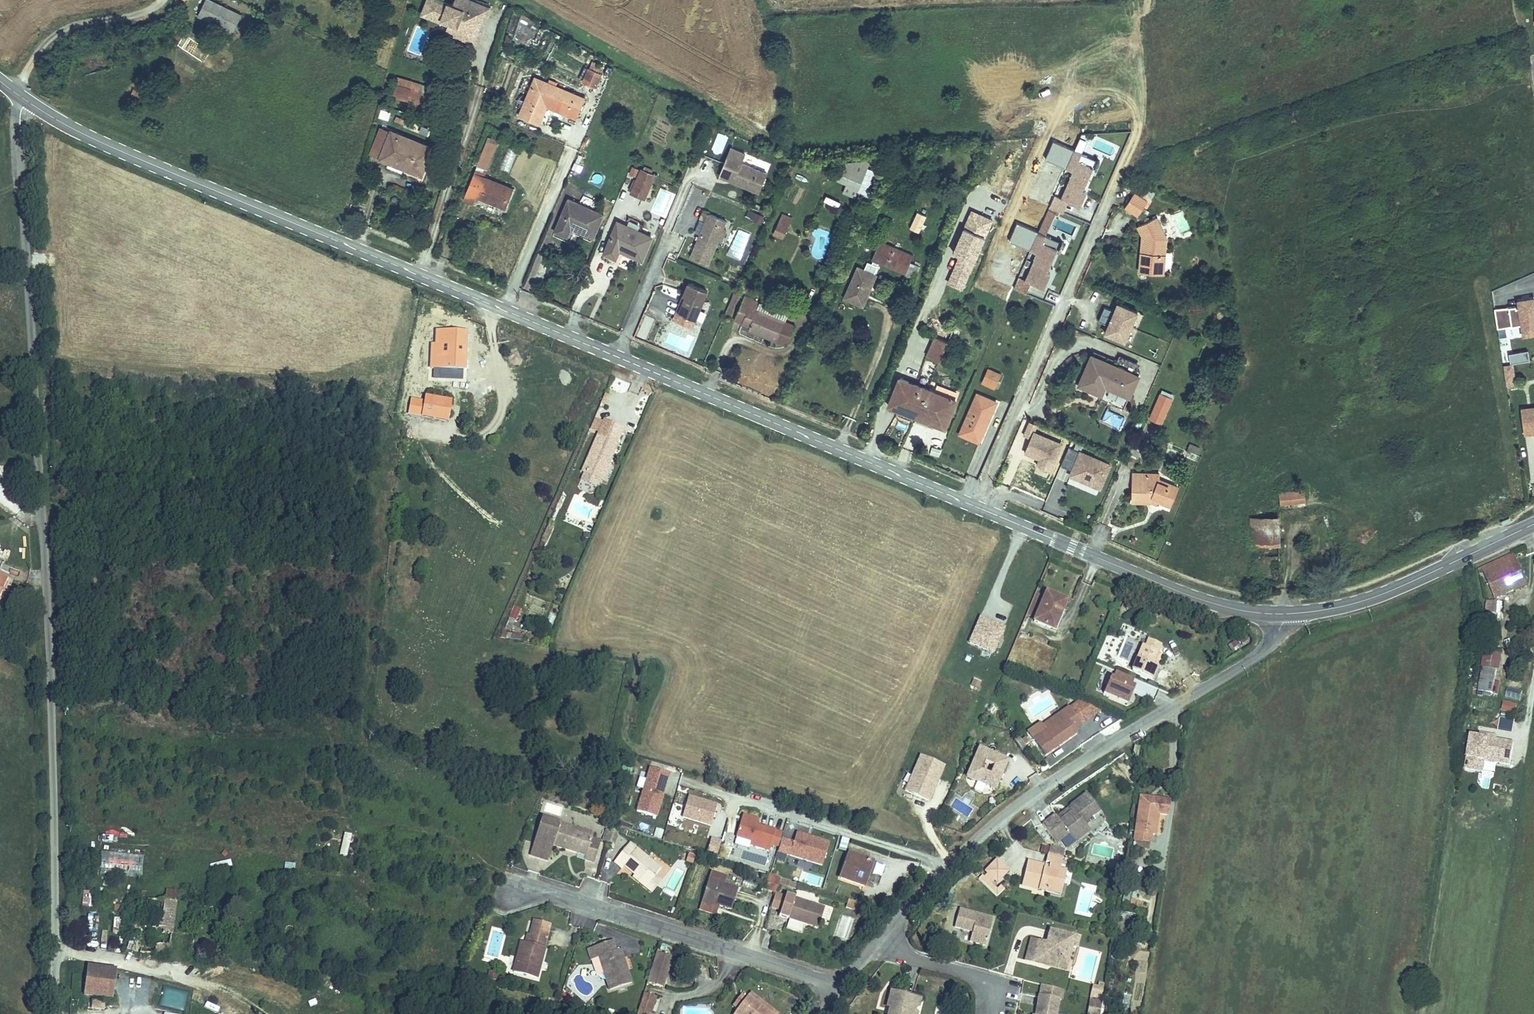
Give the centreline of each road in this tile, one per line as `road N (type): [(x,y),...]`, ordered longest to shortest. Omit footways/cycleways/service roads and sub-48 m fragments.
road 1 (secondary): [(26,100),(146,162),(1188,596),(1282,614)]
road 2 (residential): [(55,1013),(47,598),(19,133),(26,100)]
road 3 (residential): [(1282,614),(1260,652),(1019,805),(946,865),(886,945)]
road 4 (residential): [(514,891),(555,892),(837,988)]
road 5 (secondary): [(1282,614),(1364,601),(1533,523)]
road 6 (residential): [(14,92),(57,35),(163,0)]
road 7 (residential): [(991,1013),(993,988),(976,977),(886,945)]

